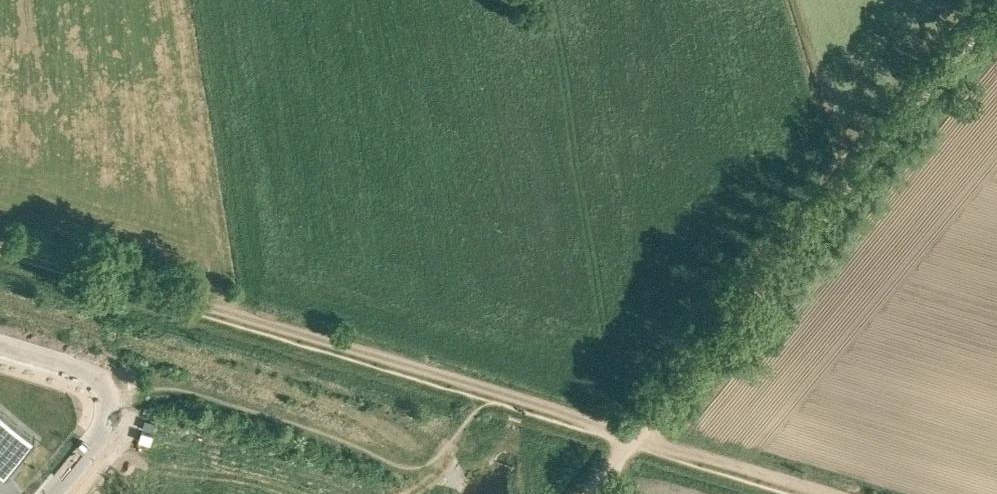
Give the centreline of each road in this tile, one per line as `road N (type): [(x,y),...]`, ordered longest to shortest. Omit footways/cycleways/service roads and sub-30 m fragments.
road 1 (track): [(640,436),(0,242)]
road 2 (track): [(640,436),(996,11)]
road 3 (unclassified): [(0,346),(90,372),(110,389),(111,422),(51,493)]
road 4 (track): [(828,493),(640,436)]

